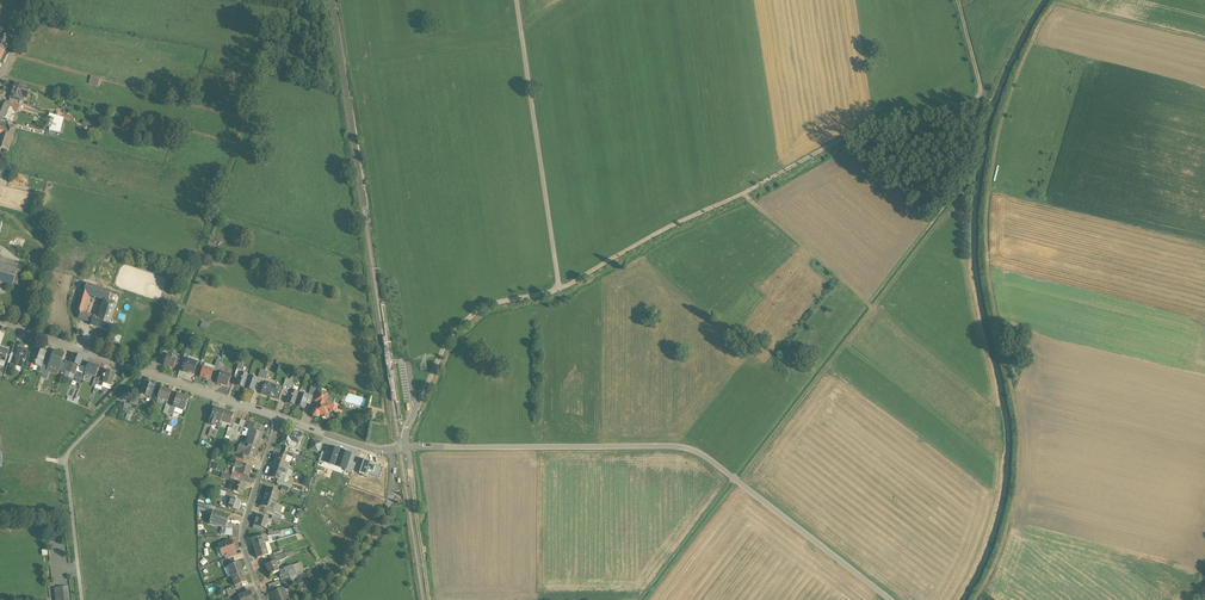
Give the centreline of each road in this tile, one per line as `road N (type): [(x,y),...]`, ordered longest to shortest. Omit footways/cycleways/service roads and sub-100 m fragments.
road 1 (track): [(974,599),(1005,531),(1019,456),(985,242),(991,171),(1010,92),(1053,4),(1204,42)]
road 2 (unclassified): [(408,448),(694,452),(889,599)]
road 3 (track): [(559,290),(748,198),(849,137),(891,126)]
road 4 (residential): [(0,318),(281,418)]
road 5 (track): [(516,0),(559,290)]
road 6 (track): [(559,290),(487,306),(469,318),(452,336),(416,410)]
road 7 (residential): [(264,599),(243,531),(281,418)]
road 8 (residential): [(315,599),(387,510),(391,450)]
road 9 (track): [(748,198),(873,309)]
road 10 (track): [(408,448),(431,599)]

